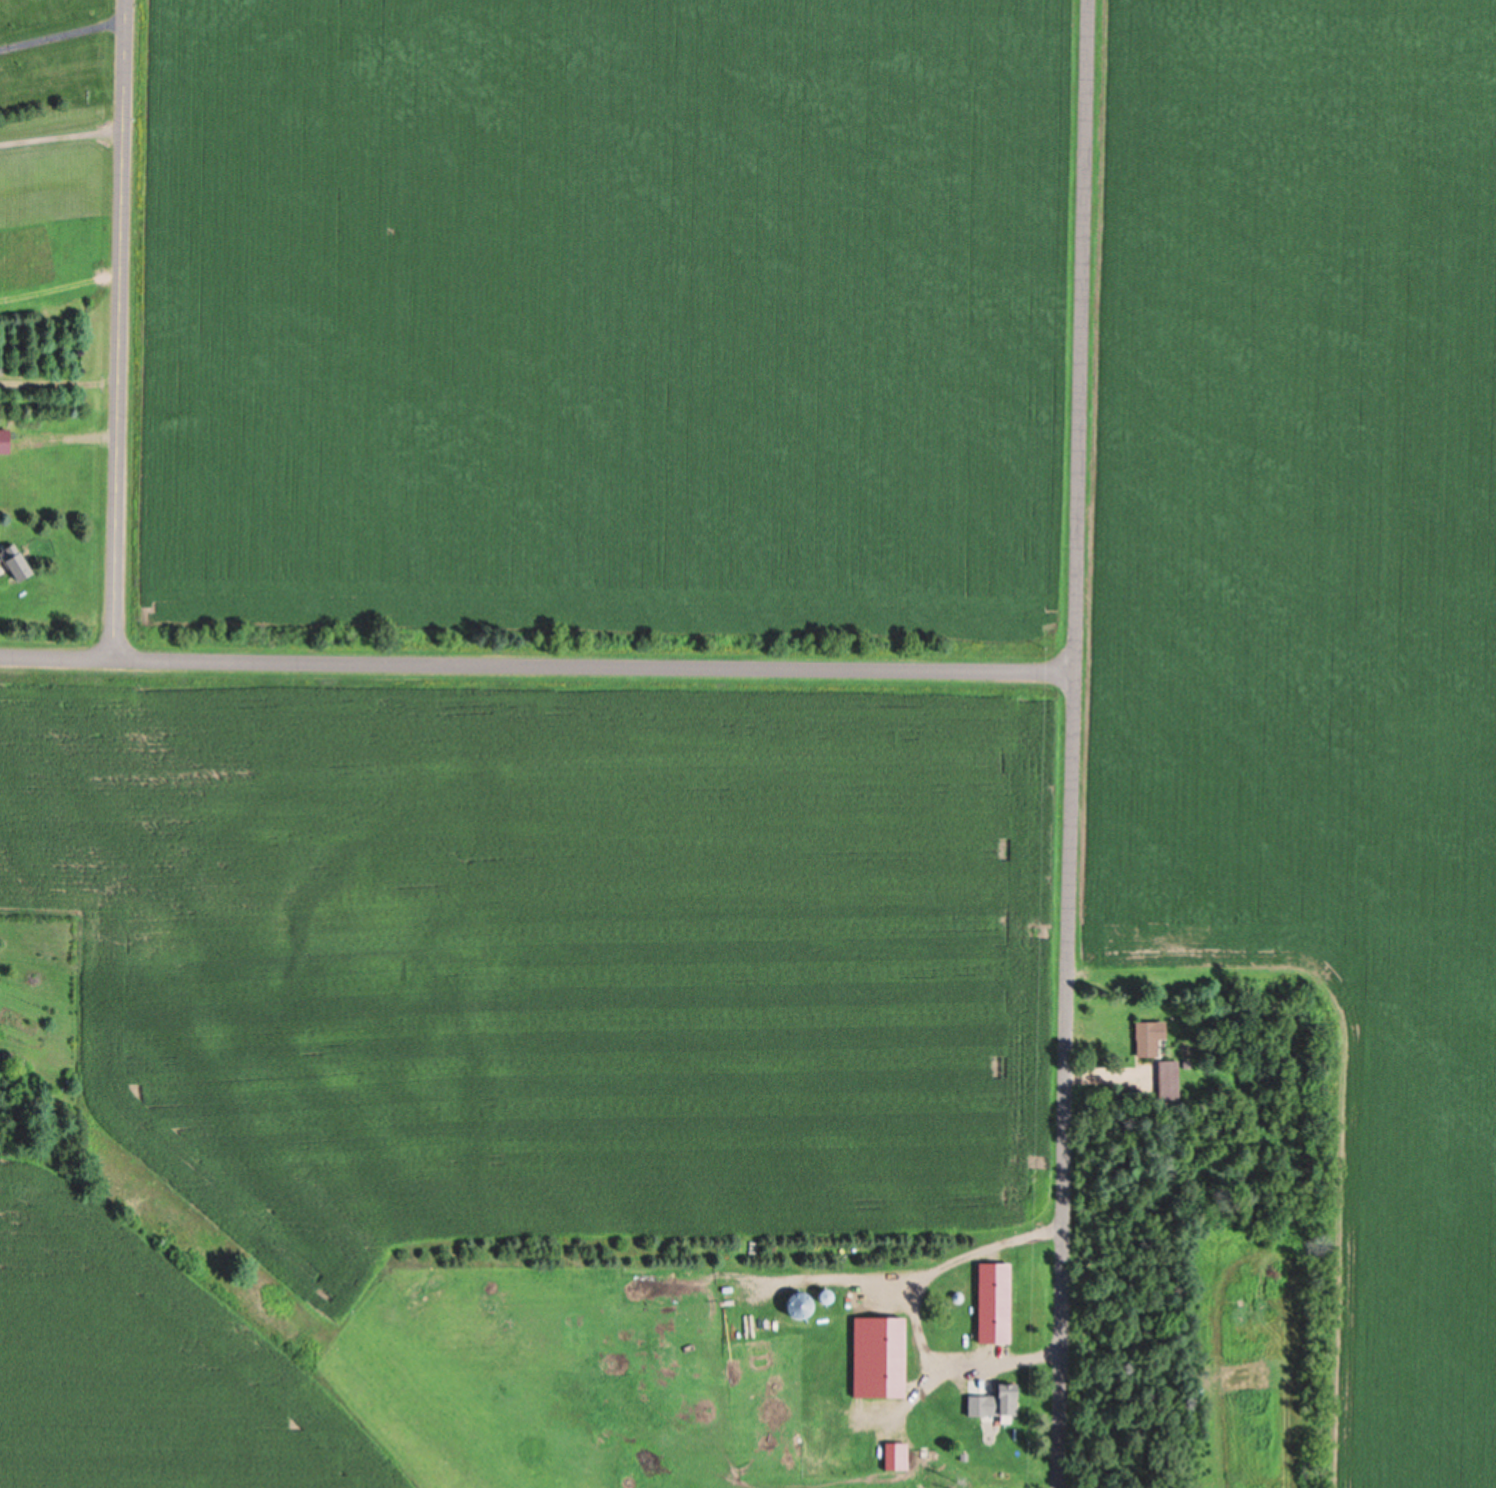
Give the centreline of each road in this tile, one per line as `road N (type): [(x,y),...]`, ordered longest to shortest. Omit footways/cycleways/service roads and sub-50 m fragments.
road 1 (residential): [(1086,0),(1049,1487)]
road 2 (residential): [(0,655),(1073,672)]
road 3 (residential): [(113,659),(126,0)]

